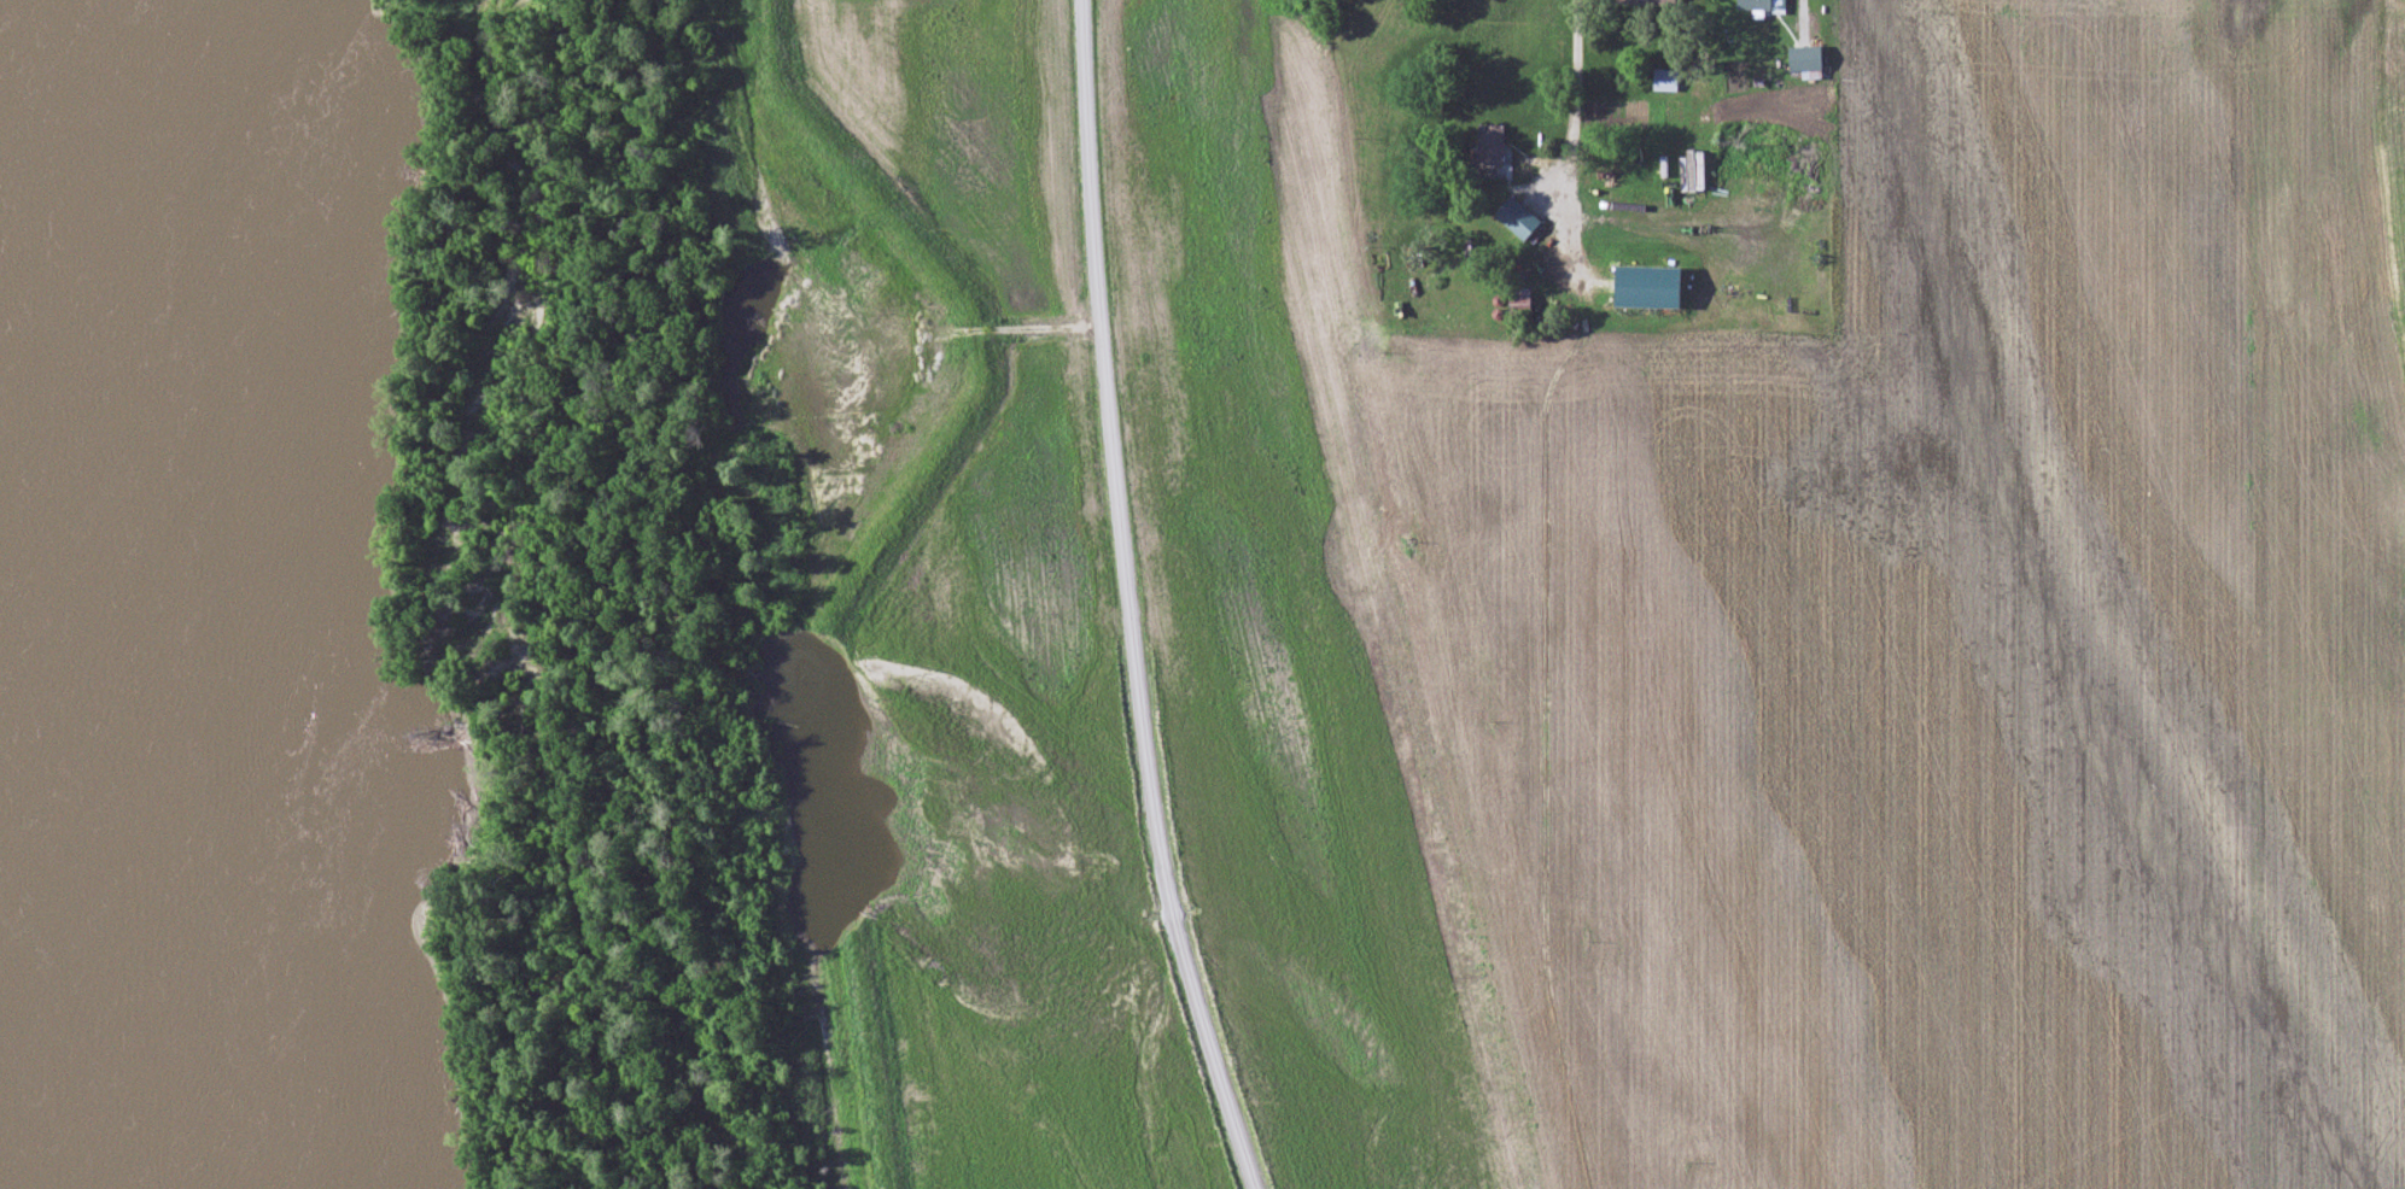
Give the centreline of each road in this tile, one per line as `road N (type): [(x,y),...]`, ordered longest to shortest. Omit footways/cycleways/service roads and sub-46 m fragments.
road 1 (residential): [(1255,1188),(1175,920),(1146,749),(1098,301),(1085,0)]
road 2 (residential): [(1577,212),(1575,0)]

